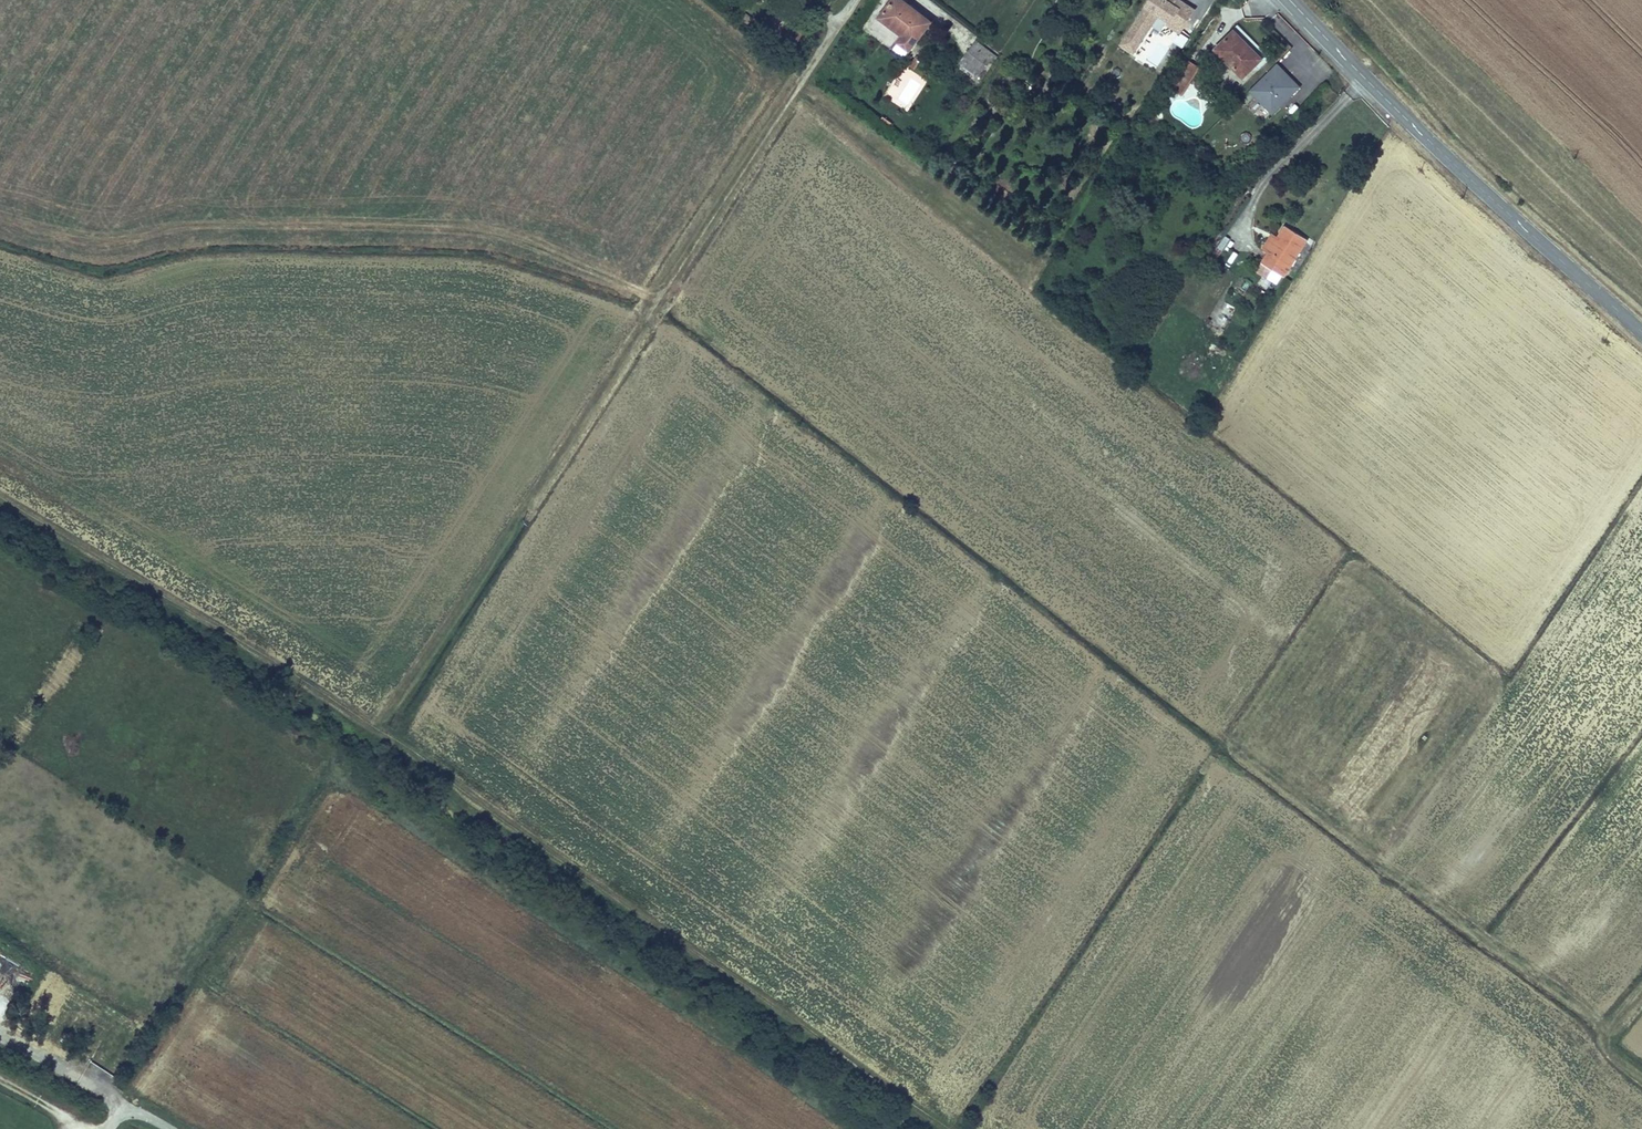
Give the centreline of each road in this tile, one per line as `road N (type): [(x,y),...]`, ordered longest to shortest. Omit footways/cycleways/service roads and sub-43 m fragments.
road 1 (track): [(947,1128),(679,950),(378,729),(821,39)]
road 2 (tertiary): [(1290,0),(1446,157),(1641,333)]
road 3 (track): [(378,729),(0,497)]
road 4 (track): [(1641,989),(1598,1039),(1641,1076)]

